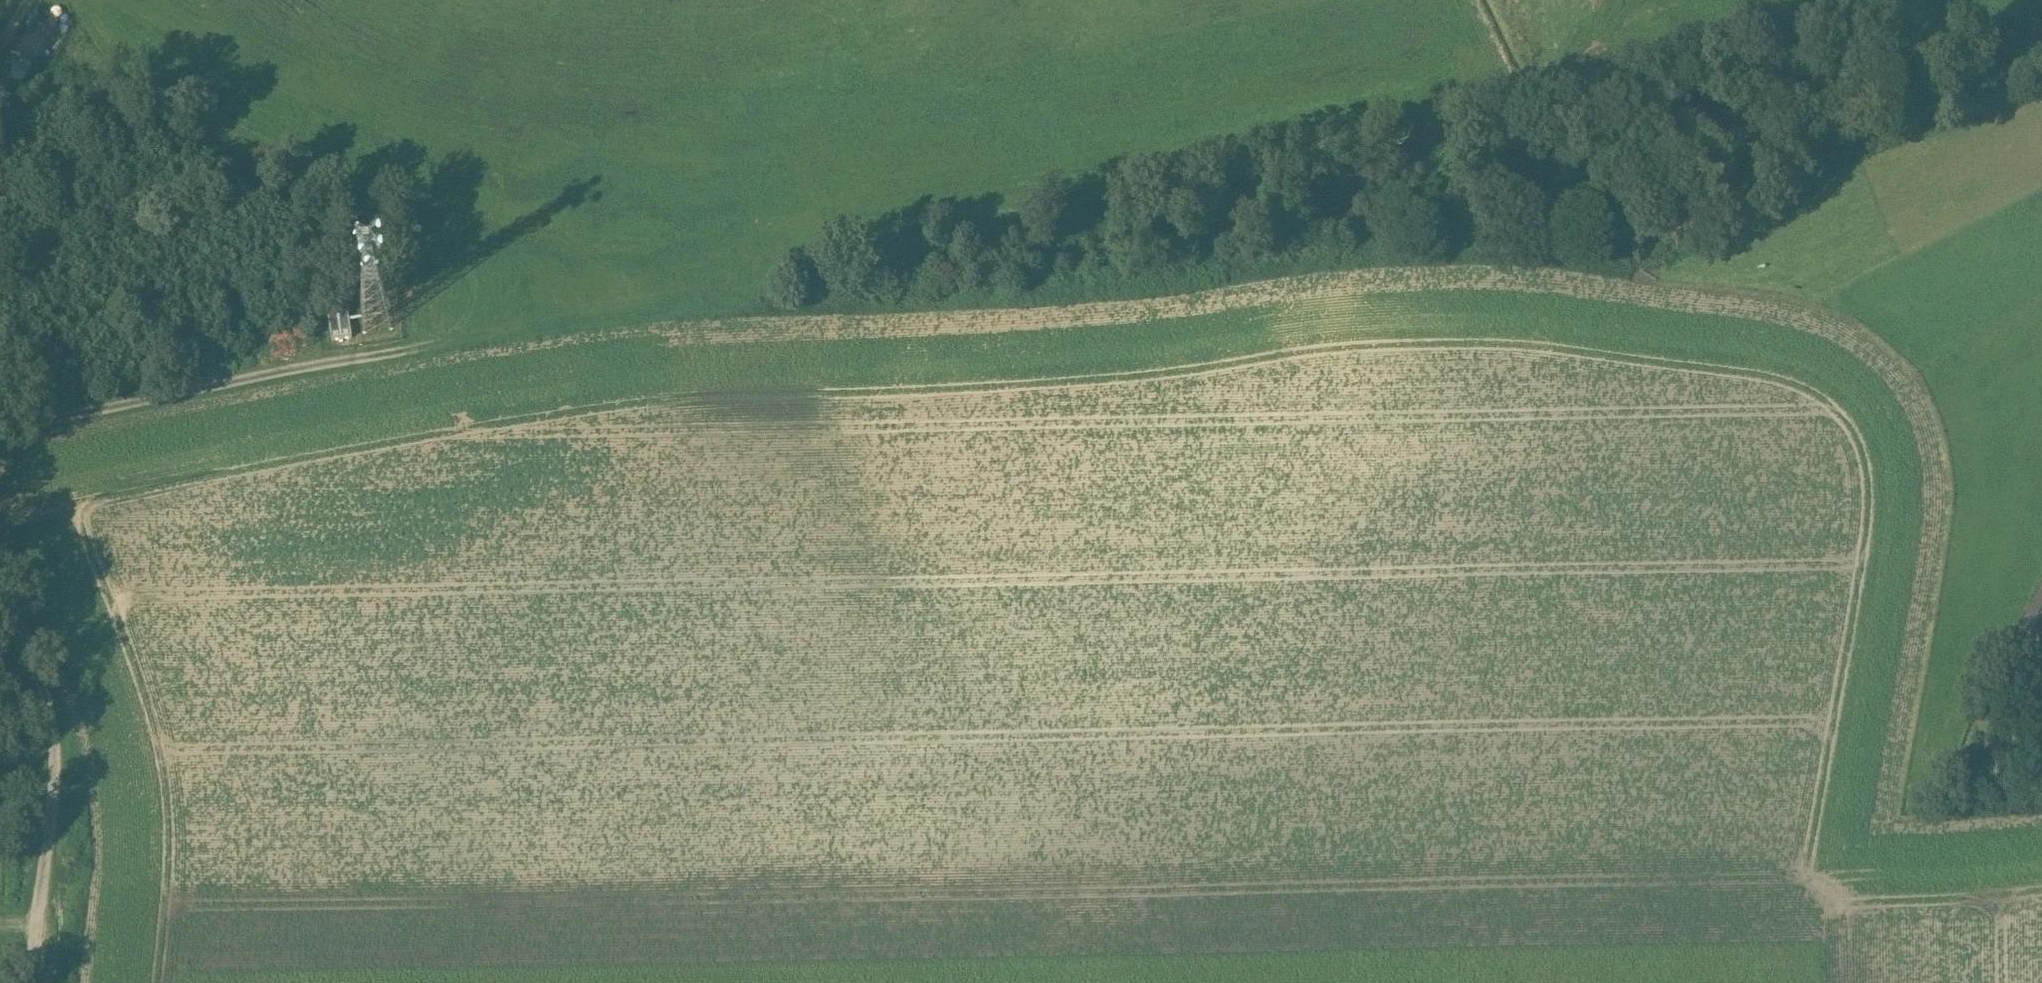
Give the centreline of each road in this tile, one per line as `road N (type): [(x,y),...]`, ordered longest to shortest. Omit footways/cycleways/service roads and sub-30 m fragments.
road 1 (track): [(0,430),(442,345)]
road 2 (track): [(30,982),(51,779),(42,714),(0,575)]

